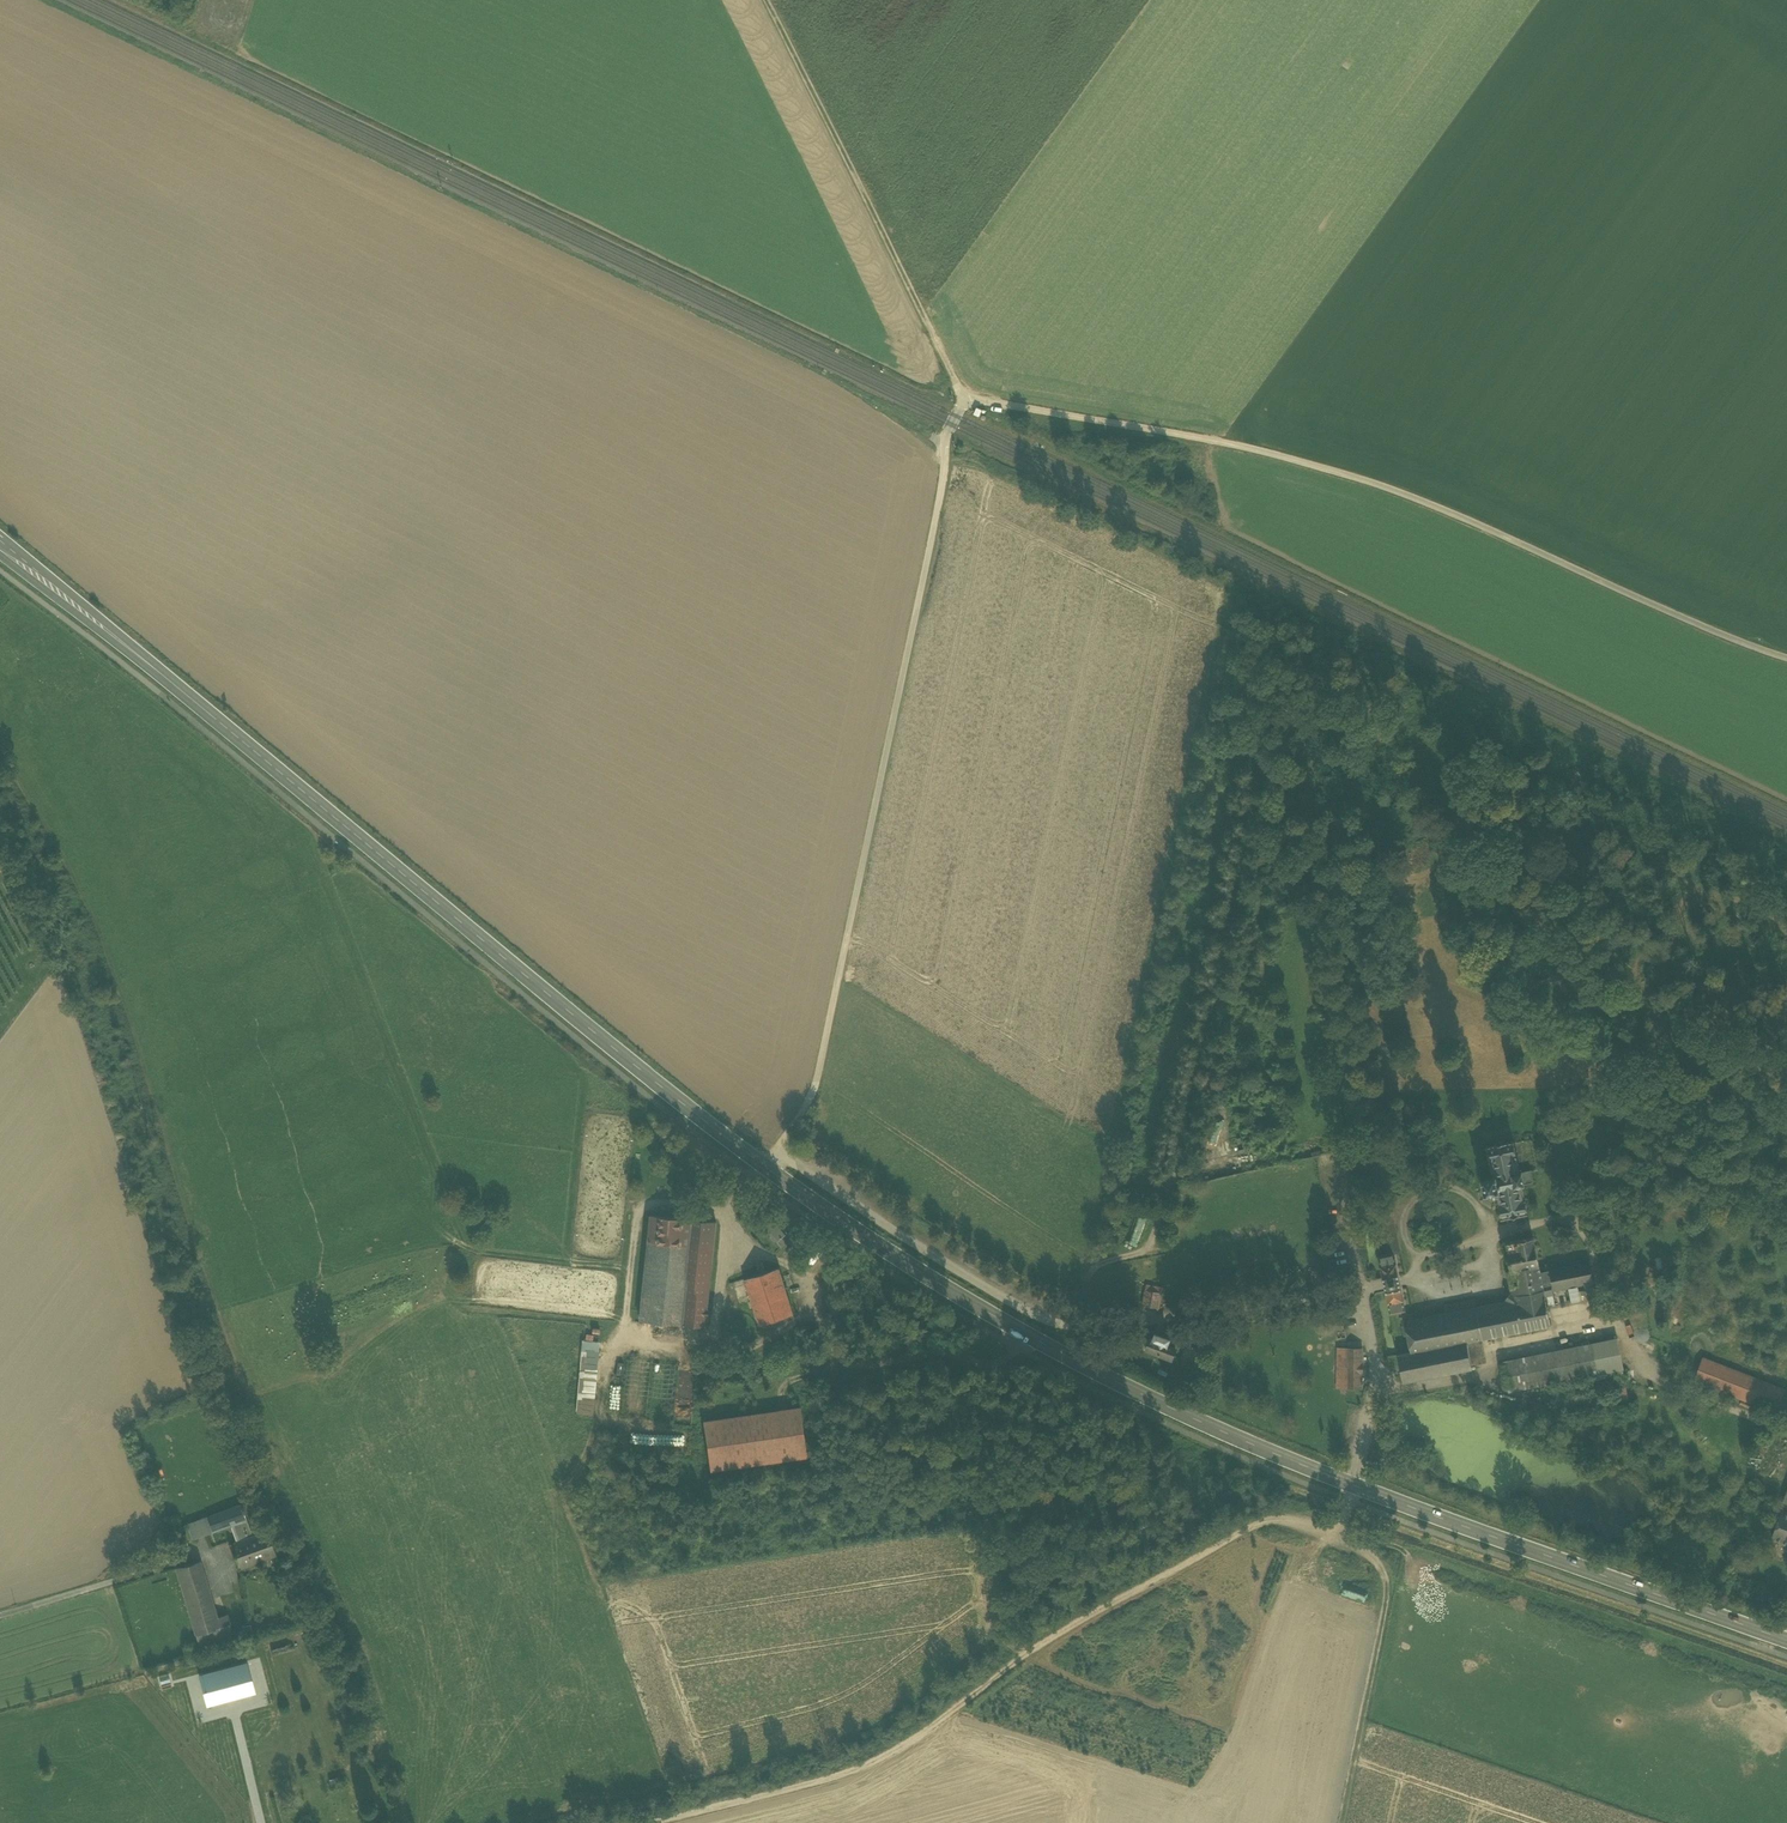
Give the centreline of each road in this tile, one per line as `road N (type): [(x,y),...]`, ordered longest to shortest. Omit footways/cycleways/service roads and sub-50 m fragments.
road 1 (tertiary): [(1786,1640),(1355,1486),(1178,1411),(926,1275),(767,1170),(0,545)]
road 2 (unclassified): [(1786,657),(1371,484),(1214,442),(966,397)]
road 3 (track): [(1351,1500),(1338,1531),(1287,1517),(1264,1519),(1019,1655),(870,1758),(625,1822)]
road 4 (track): [(779,1152),(814,1089),(948,446)]
road 5 (track): [(948,446),(966,397),(765,0)]
road 6 (track): [(1024,1333),(1005,1360),(849,1366),(823,1318),(739,1348),(715,1323)]
road 7 (track): [(1061,1324),(1090,1269),(1106,1257),(1345,1211)]
road 8 (track): [(1338,1531),(1368,1544),(1385,1571),(1341,1822)]
road 9 (track): [(1551,1221),(1691,1193),(1786,1218)]
road 10 (track): [(1786,1427),(1661,1376)]

